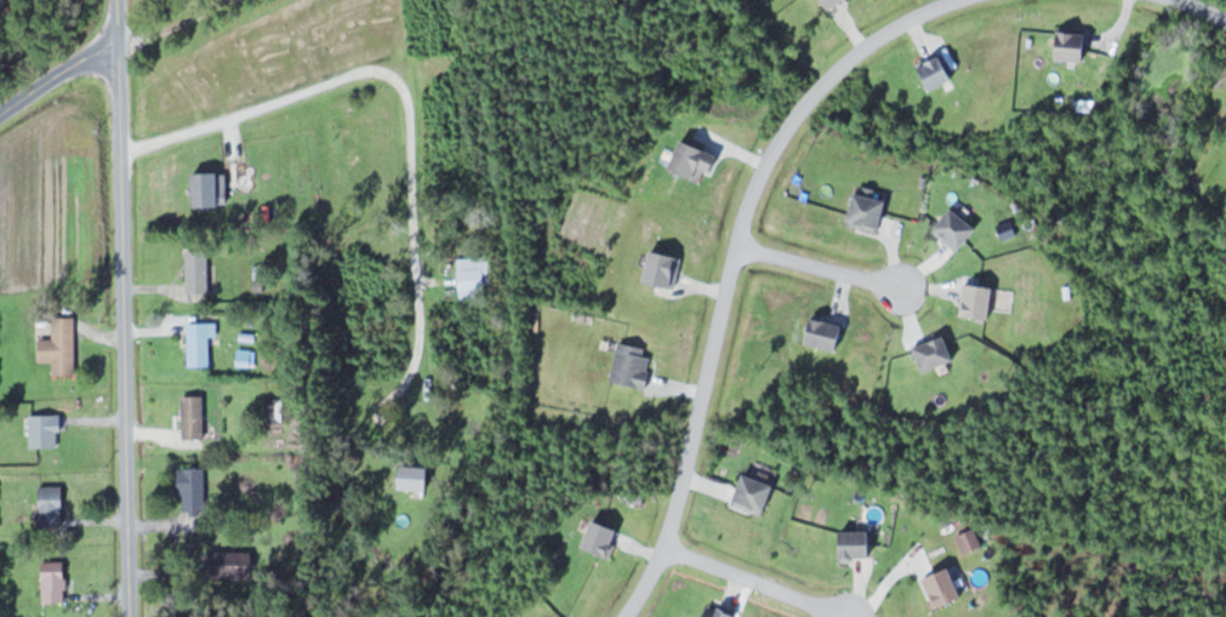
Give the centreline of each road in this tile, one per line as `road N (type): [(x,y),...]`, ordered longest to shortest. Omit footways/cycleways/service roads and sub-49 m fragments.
road 1 (residential): [(623,616),(669,519),(743,210),(796,110),(872,41),(954,0)]
road 2 (tertiary): [(128,616),(118,33)]
road 3 (residential): [(852,616),(658,544)]
road 4 (residential): [(908,284),(735,246)]
road 5 (residential): [(0,116),(118,33)]

